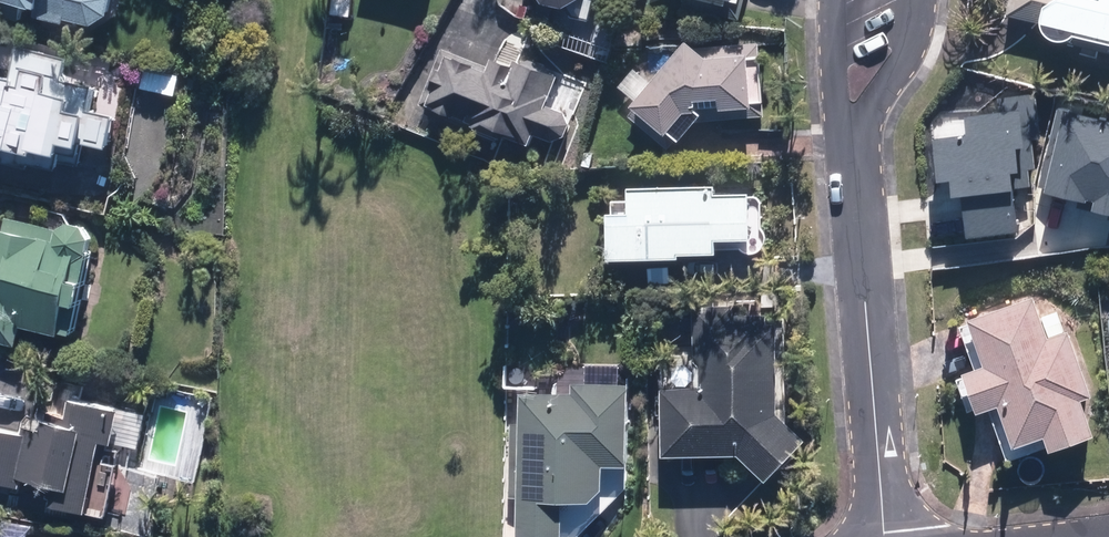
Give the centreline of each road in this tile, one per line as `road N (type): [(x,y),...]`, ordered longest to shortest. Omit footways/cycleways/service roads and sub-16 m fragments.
road 1 (residential): [(884,536),(854,155)]
road 2 (residential): [(854,155),(834,96),(833,0)]

